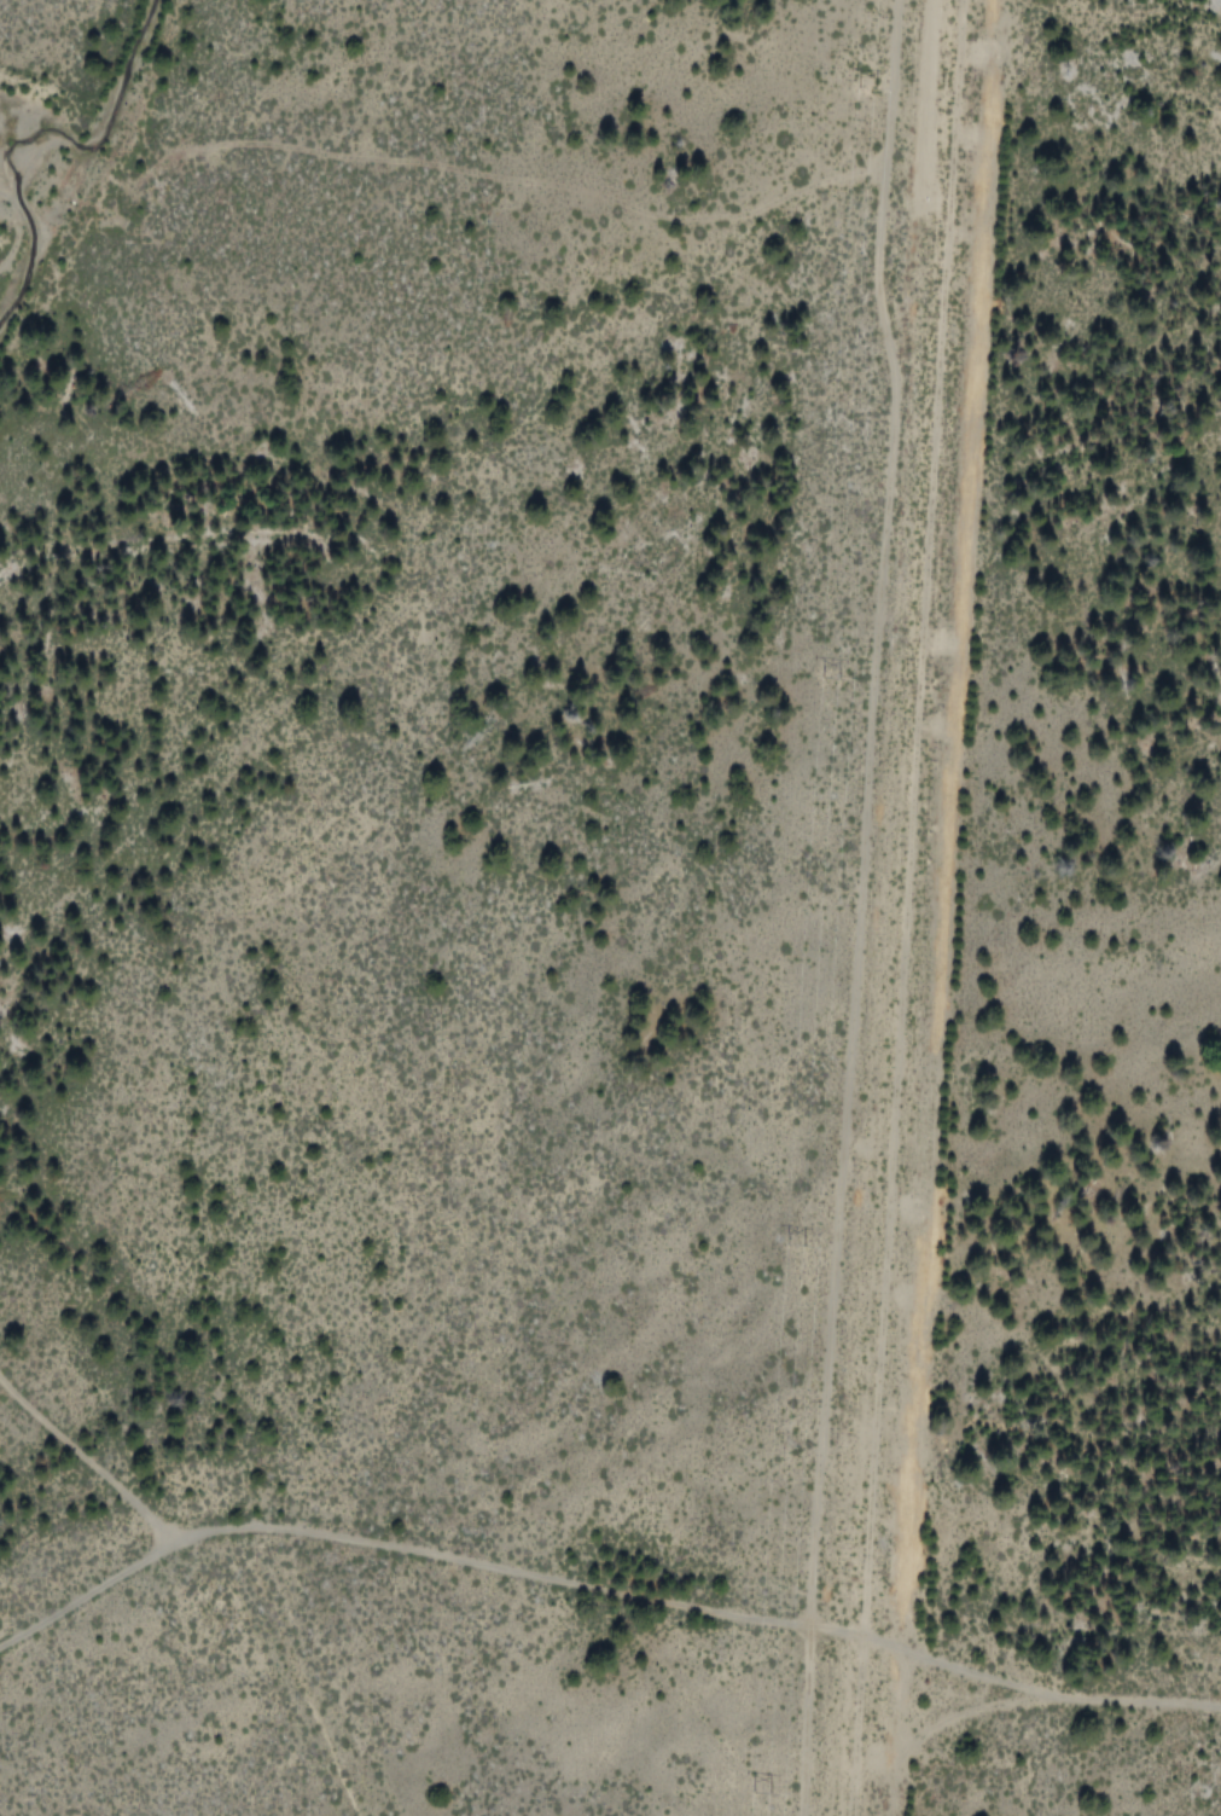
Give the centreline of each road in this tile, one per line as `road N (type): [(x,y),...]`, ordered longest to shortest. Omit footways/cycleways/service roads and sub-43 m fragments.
road 1 (track): [(857,1635),(732,1618),(283,1527),(222,1530),(173,1543),(0,1648)]
road 2 (track): [(1220,1711),(1059,1699),(857,1635)]

